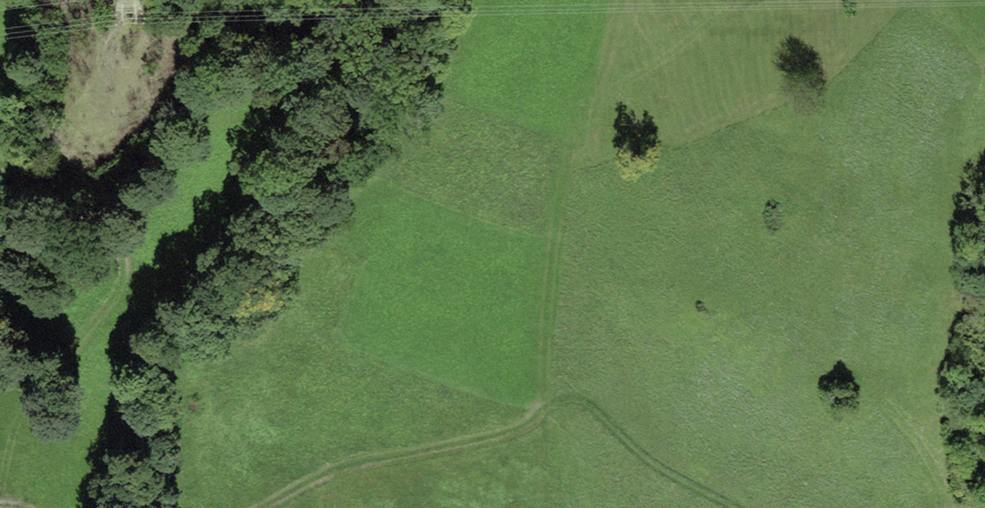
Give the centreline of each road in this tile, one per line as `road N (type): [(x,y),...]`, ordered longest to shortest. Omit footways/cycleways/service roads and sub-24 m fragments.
road 1 (track): [(261,507),(333,469),(429,455),(520,428),(558,398),(591,403),(655,469),(738,507)]
road 2 (track): [(0,400),(49,382),(116,297),(124,271),(116,244),(101,228),(0,164)]
road 3 (track): [(949,507),(922,447),(875,391)]

